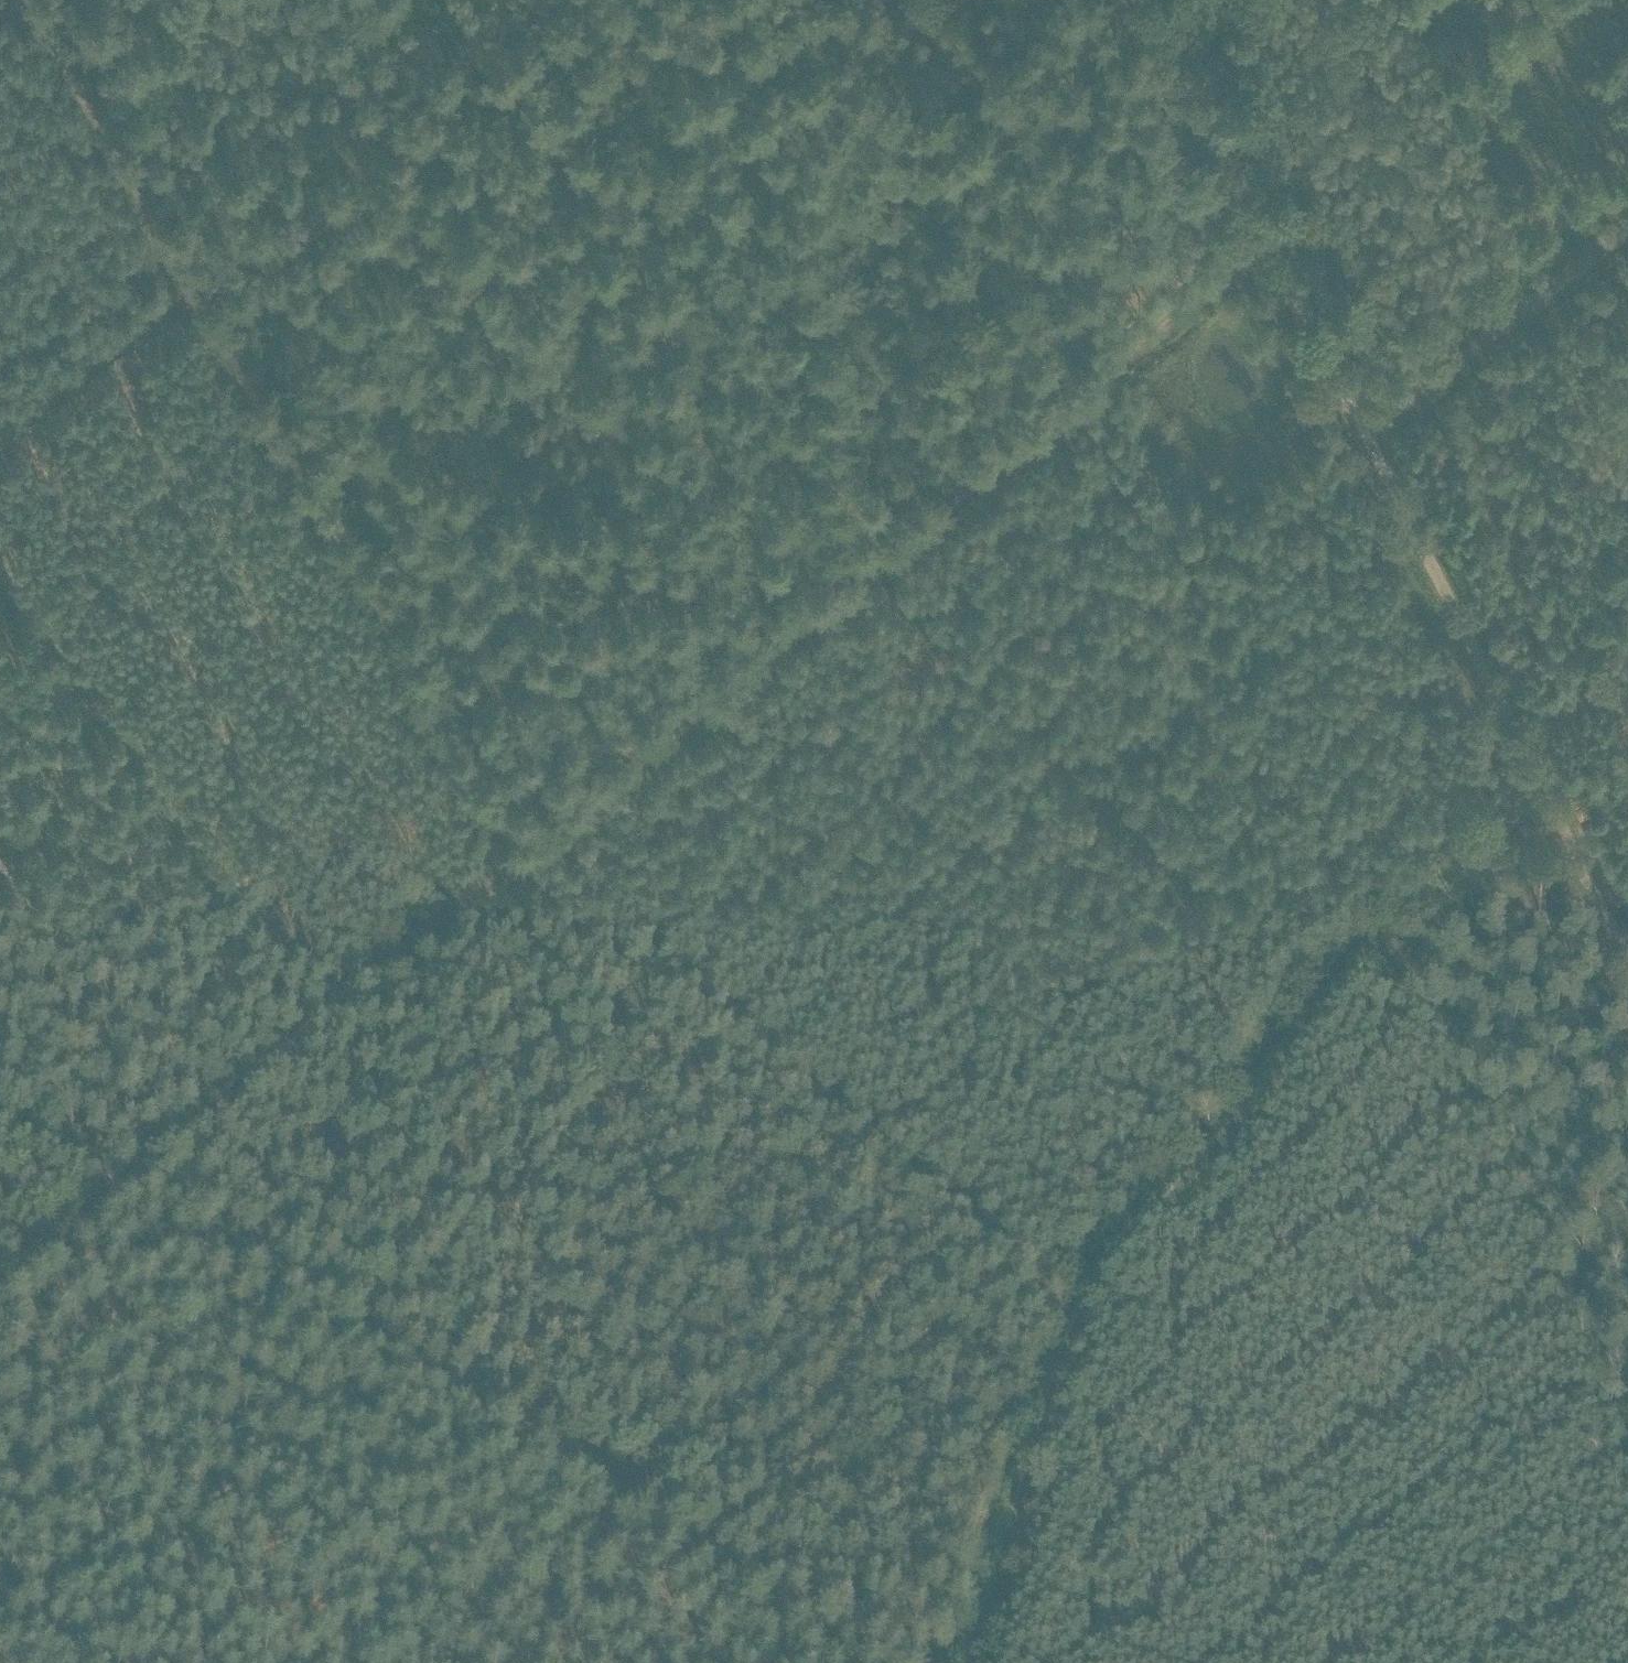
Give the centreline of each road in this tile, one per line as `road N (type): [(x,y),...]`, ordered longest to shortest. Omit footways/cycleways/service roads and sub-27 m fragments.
road 1 (unclassified): [(1627,958),(1148,0)]
road 2 (track): [(1271,243),(893,558)]

